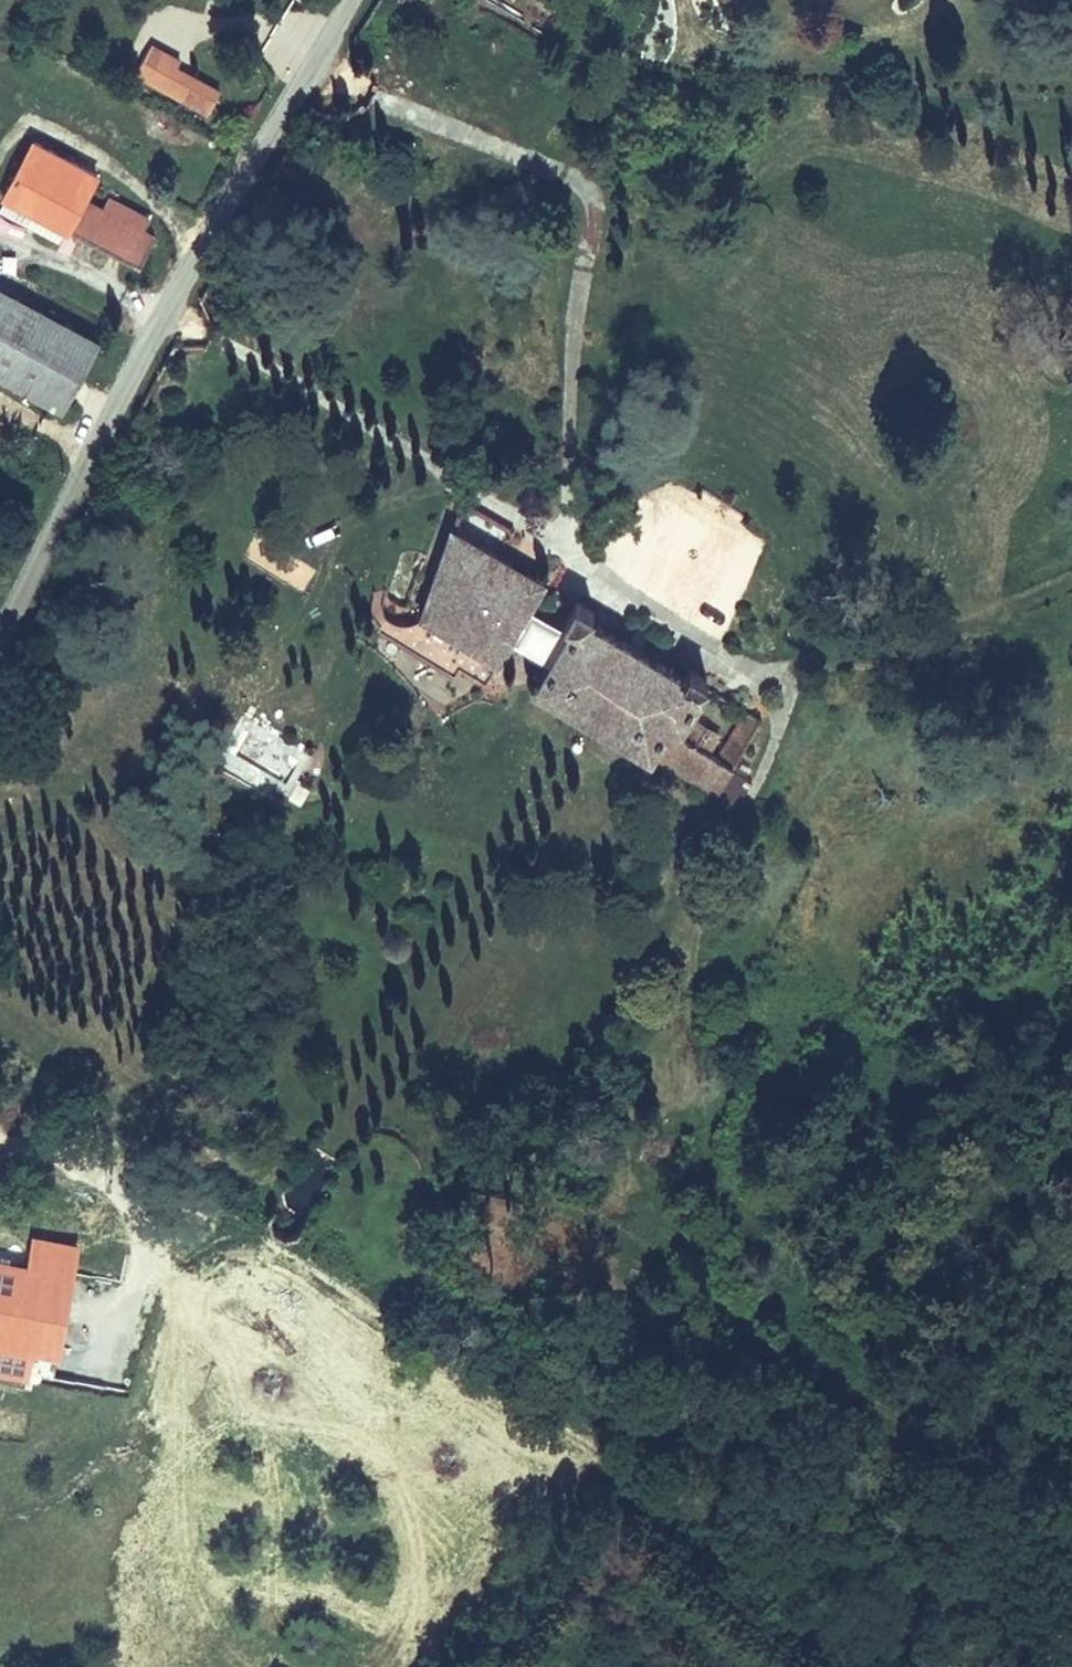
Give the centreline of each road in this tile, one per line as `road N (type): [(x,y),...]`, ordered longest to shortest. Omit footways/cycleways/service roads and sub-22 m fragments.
road 1 (unclassified): [(354,0),(160,316)]
road 2 (unclassified): [(160,316),(0,650)]
road 3 (residential): [(0,232),(160,316)]

